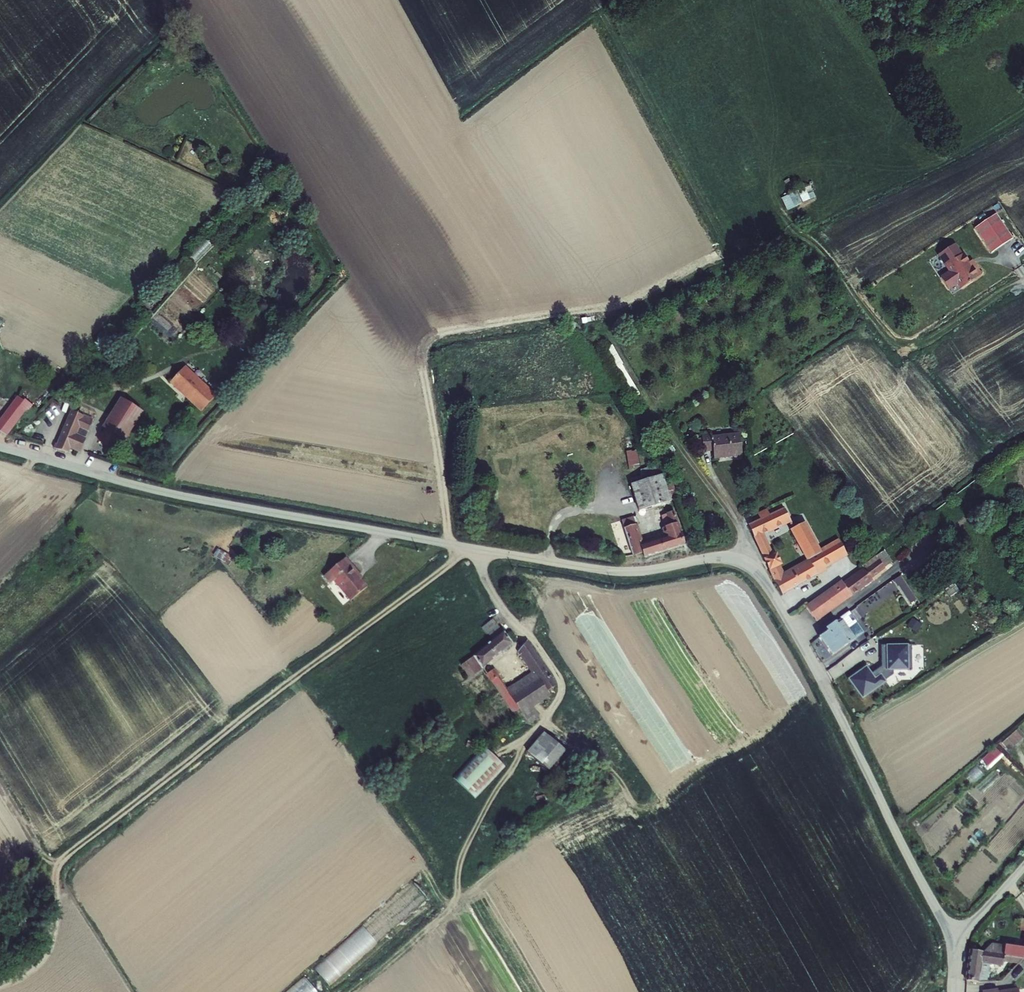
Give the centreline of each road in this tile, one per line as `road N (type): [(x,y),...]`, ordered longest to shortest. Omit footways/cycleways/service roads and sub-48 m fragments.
road 1 (unclassified): [(0,448),(174,494),(600,570),(718,557),(747,564),(800,642),(954,943)]
road 2 (track): [(475,548),(64,858),(51,862),(36,847)]
road 3 (track): [(475,548),(496,601),(530,633),(562,689),(491,801),(460,862),(451,907)]

